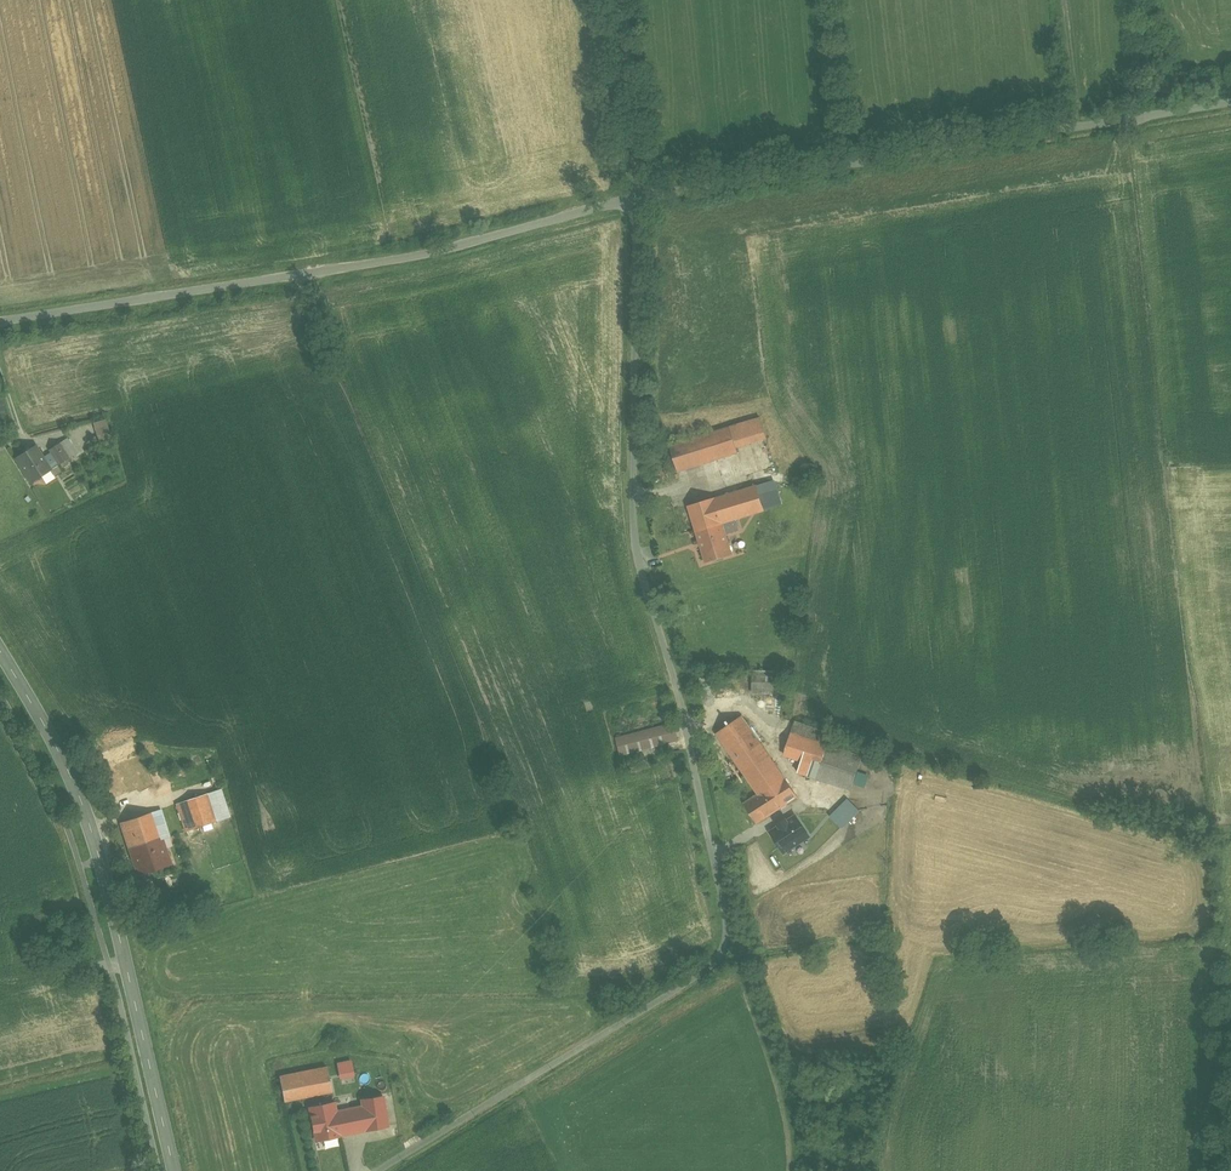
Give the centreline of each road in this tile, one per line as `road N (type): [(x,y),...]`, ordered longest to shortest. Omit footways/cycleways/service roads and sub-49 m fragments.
road 1 (unclassified): [(387,1170),(705,975),(727,920),(635,510),(634,199)]
road 2 (unclassified): [(634,199),(443,251),(0,320)]
road 3 (unclassified): [(1230,102),(634,199)]
road 4 (secondary): [(175,1170),(82,803),(0,653)]
road 5 (unclassified): [(634,199),(618,0)]

